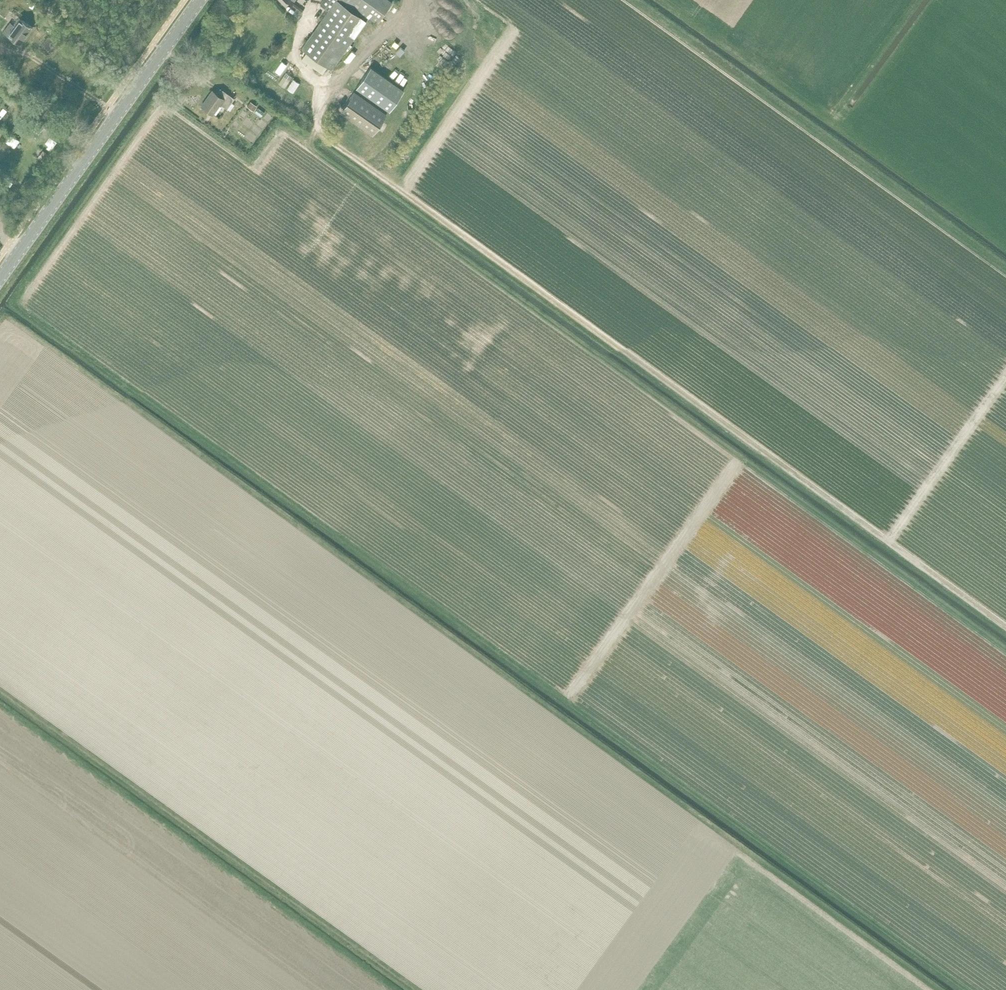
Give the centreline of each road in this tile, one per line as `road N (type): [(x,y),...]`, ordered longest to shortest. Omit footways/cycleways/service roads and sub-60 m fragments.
road 1 (tertiary): [(0,279),(200,0)]

